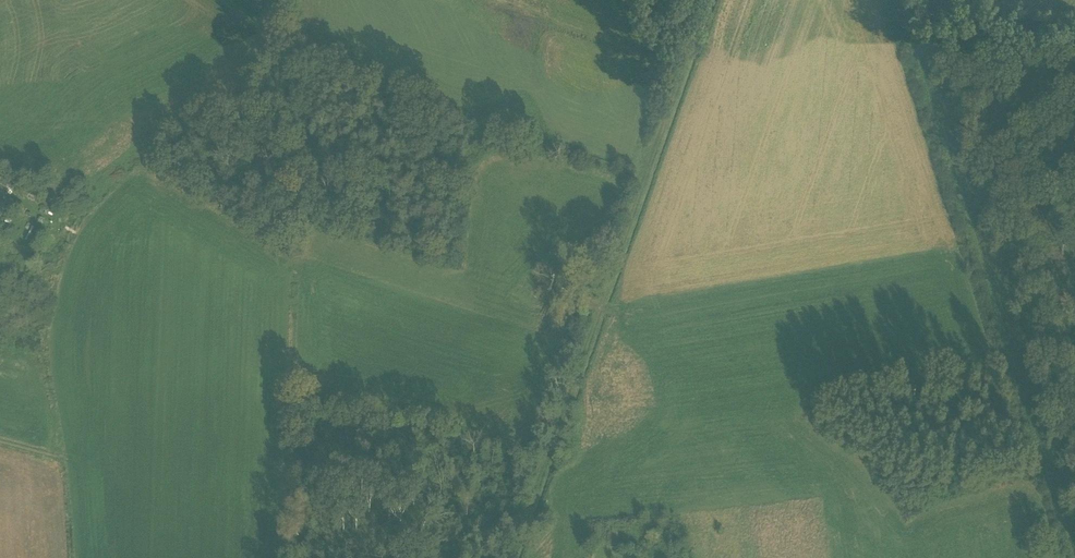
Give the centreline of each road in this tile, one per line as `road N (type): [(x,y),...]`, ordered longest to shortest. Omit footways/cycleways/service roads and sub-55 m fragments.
road 1 (track): [(512,557),(592,323)]

